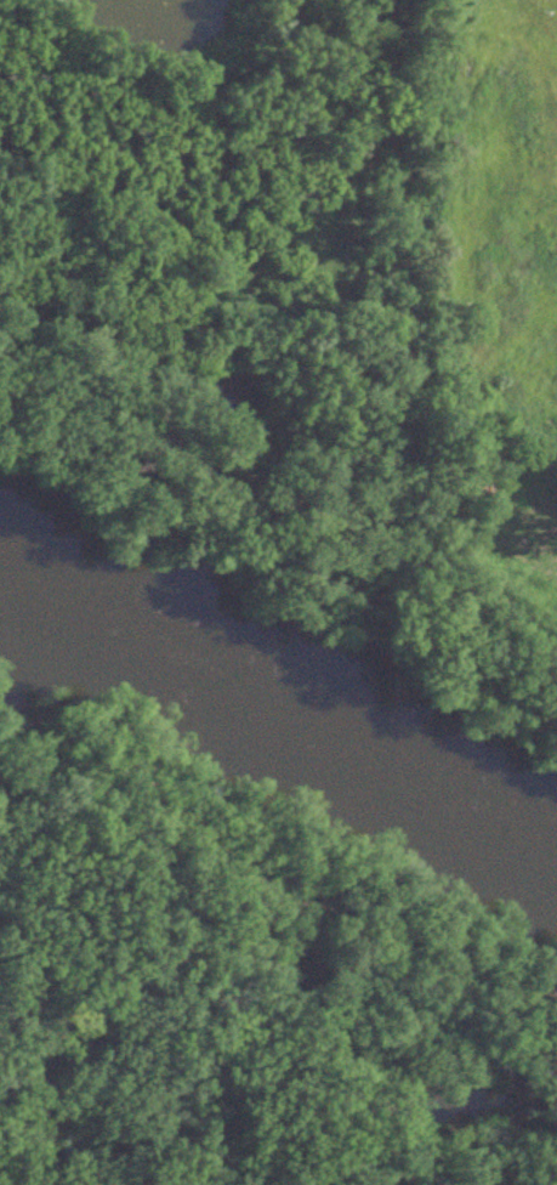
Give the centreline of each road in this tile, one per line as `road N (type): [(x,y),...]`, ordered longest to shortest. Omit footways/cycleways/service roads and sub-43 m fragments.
road 1 (residential): [(388,614),(381,0)]

